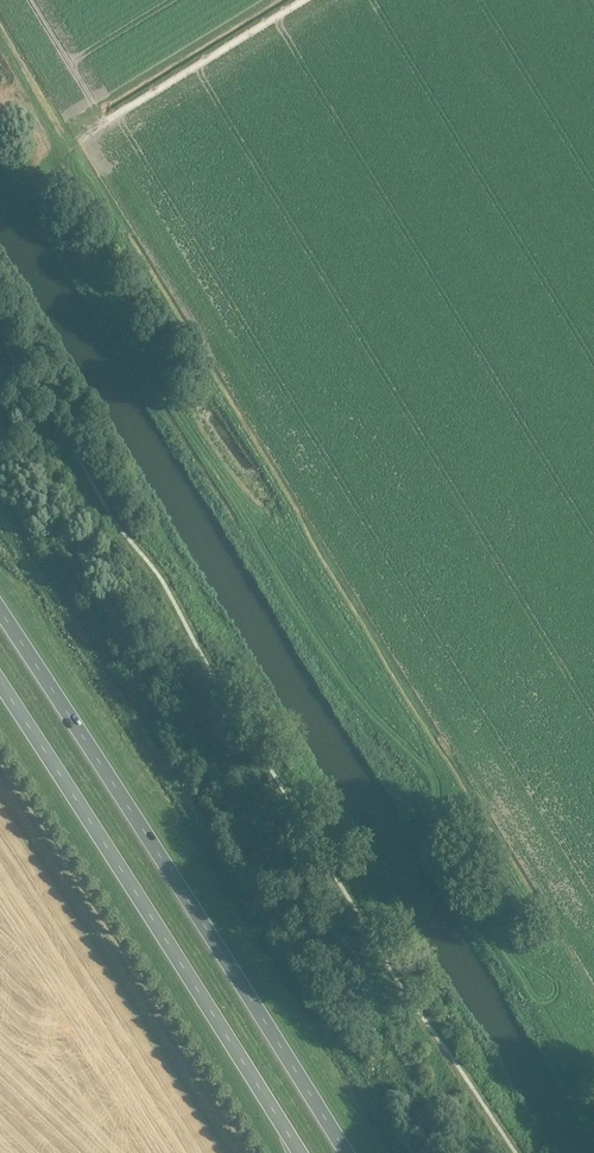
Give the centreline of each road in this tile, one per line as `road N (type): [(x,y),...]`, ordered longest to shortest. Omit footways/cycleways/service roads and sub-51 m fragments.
road 1 (trunk): [(345,1152),(0,602)]
road 2 (trunk): [(0,687),(299,1152)]

